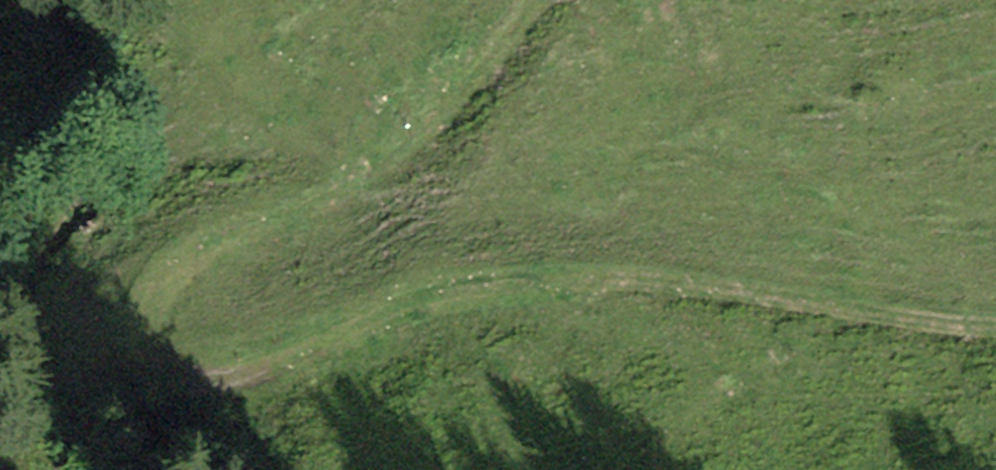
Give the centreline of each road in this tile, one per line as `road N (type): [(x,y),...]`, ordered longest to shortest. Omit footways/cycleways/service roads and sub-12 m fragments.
road 1 (track): [(172,267),(155,309),(183,355),(250,381),(312,364),(409,300),(471,283),(719,280),(995,318)]
road 2 (track): [(172,267),(212,240),(288,217),(429,133),(544,0)]

